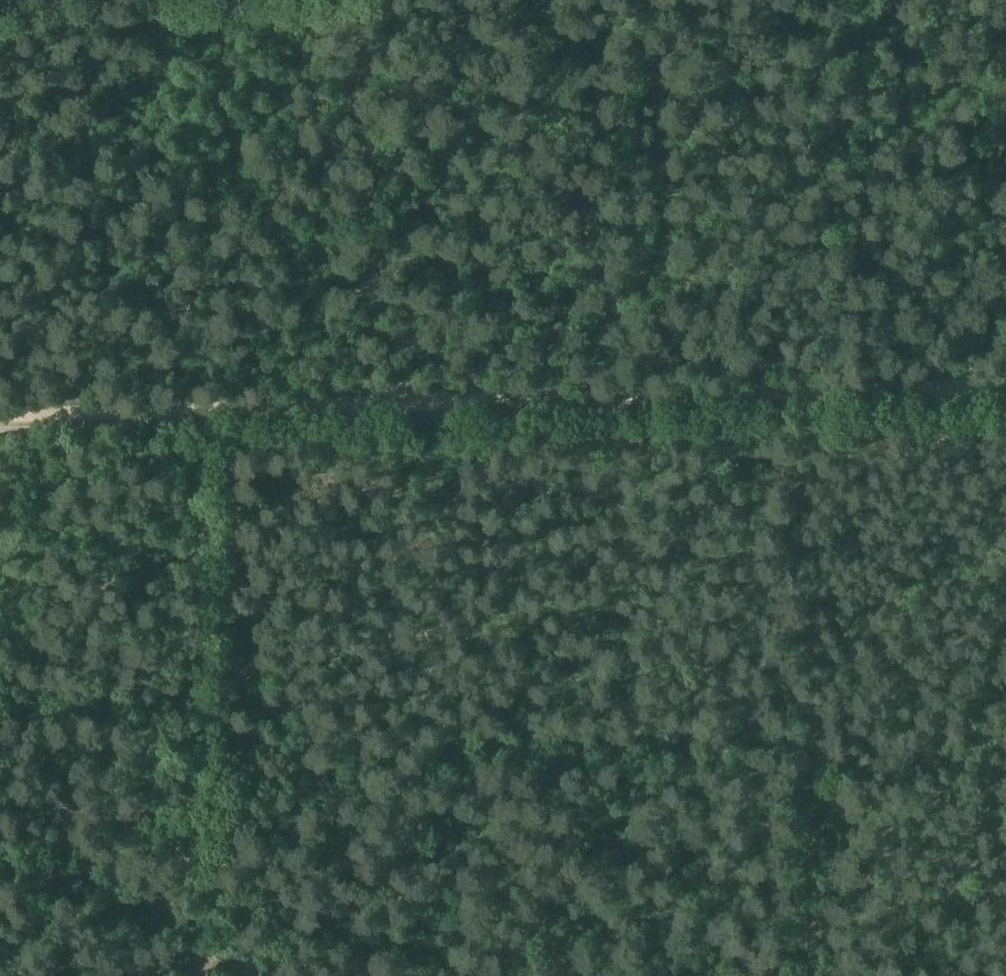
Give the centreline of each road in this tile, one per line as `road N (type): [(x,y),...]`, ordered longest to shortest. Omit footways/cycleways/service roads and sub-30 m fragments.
road 1 (track): [(0,417),(1005,387)]

